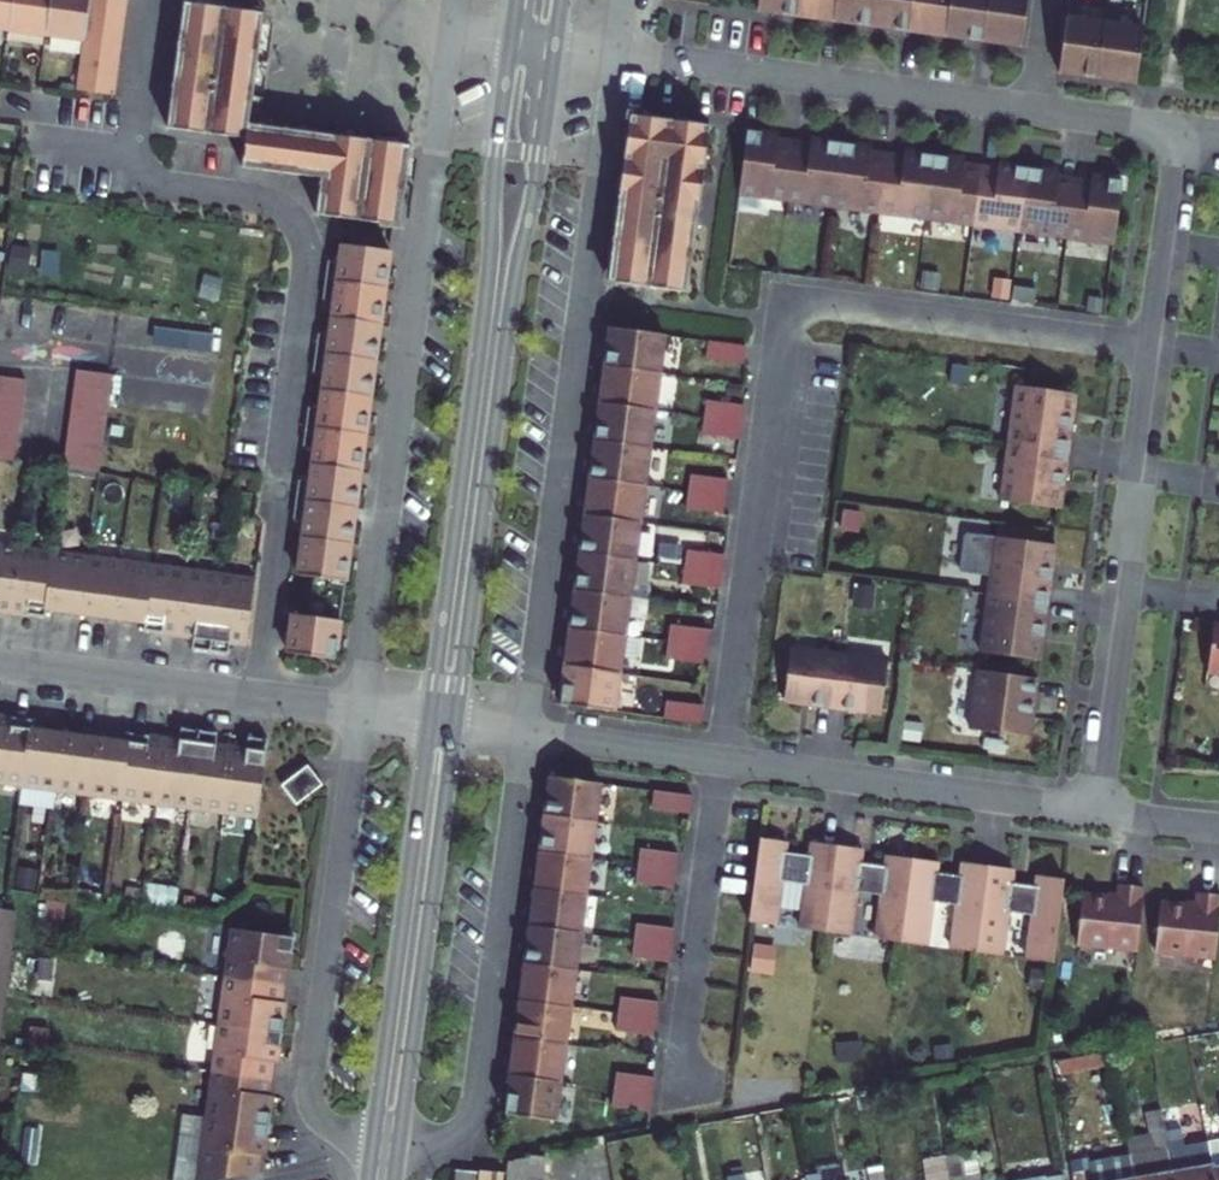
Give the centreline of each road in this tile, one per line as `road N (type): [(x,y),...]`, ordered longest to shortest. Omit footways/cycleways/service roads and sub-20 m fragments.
road 1 (residential): [(723,761),(787,300),(1159,349)]
road 2 (residential): [(152,0),(133,165),(155,181),(285,208),(309,254),(257,697)]
road 3 (primary): [(456,724),(514,280),(555,49)]
road 4 (primary): [(510,43),(429,720)]
road 5 (residential): [(555,49),(1030,112)]
road 6 (residential): [(1097,814),(1159,349)]
road 7 (primary): [(429,720),(367,1179)]
road 8 (primary): [(394,1179),(456,724)]
road 9 (residential): [(1097,814),(723,761)]
road 10 (residential): [(723,761),(456,724)]
road 11 (residential): [(0,664),(257,697)]
road 12 (residential): [(1159,349),(1188,133)]
road 13 (residential): [(257,697),(429,720)]
road 14 (residential): [(343,0),(510,43)]
road 15 (residential): [(1030,112),(1188,133)]
road 16 (residential): [(1218,827),(1097,814)]

